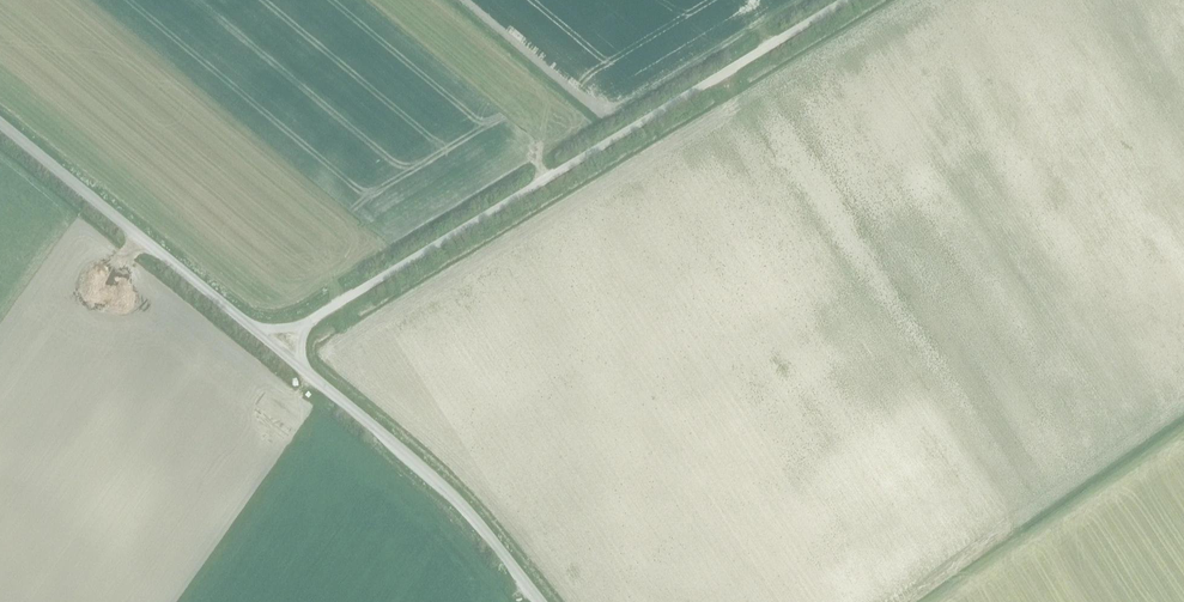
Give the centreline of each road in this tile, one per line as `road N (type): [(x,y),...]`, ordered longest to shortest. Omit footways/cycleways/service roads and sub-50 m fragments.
road 1 (unclassified): [(847,0),(308,323)]
road 2 (unclassified): [(542,601),(430,470),(307,370)]
road 3 (unclassified): [(250,325),(0,122)]

